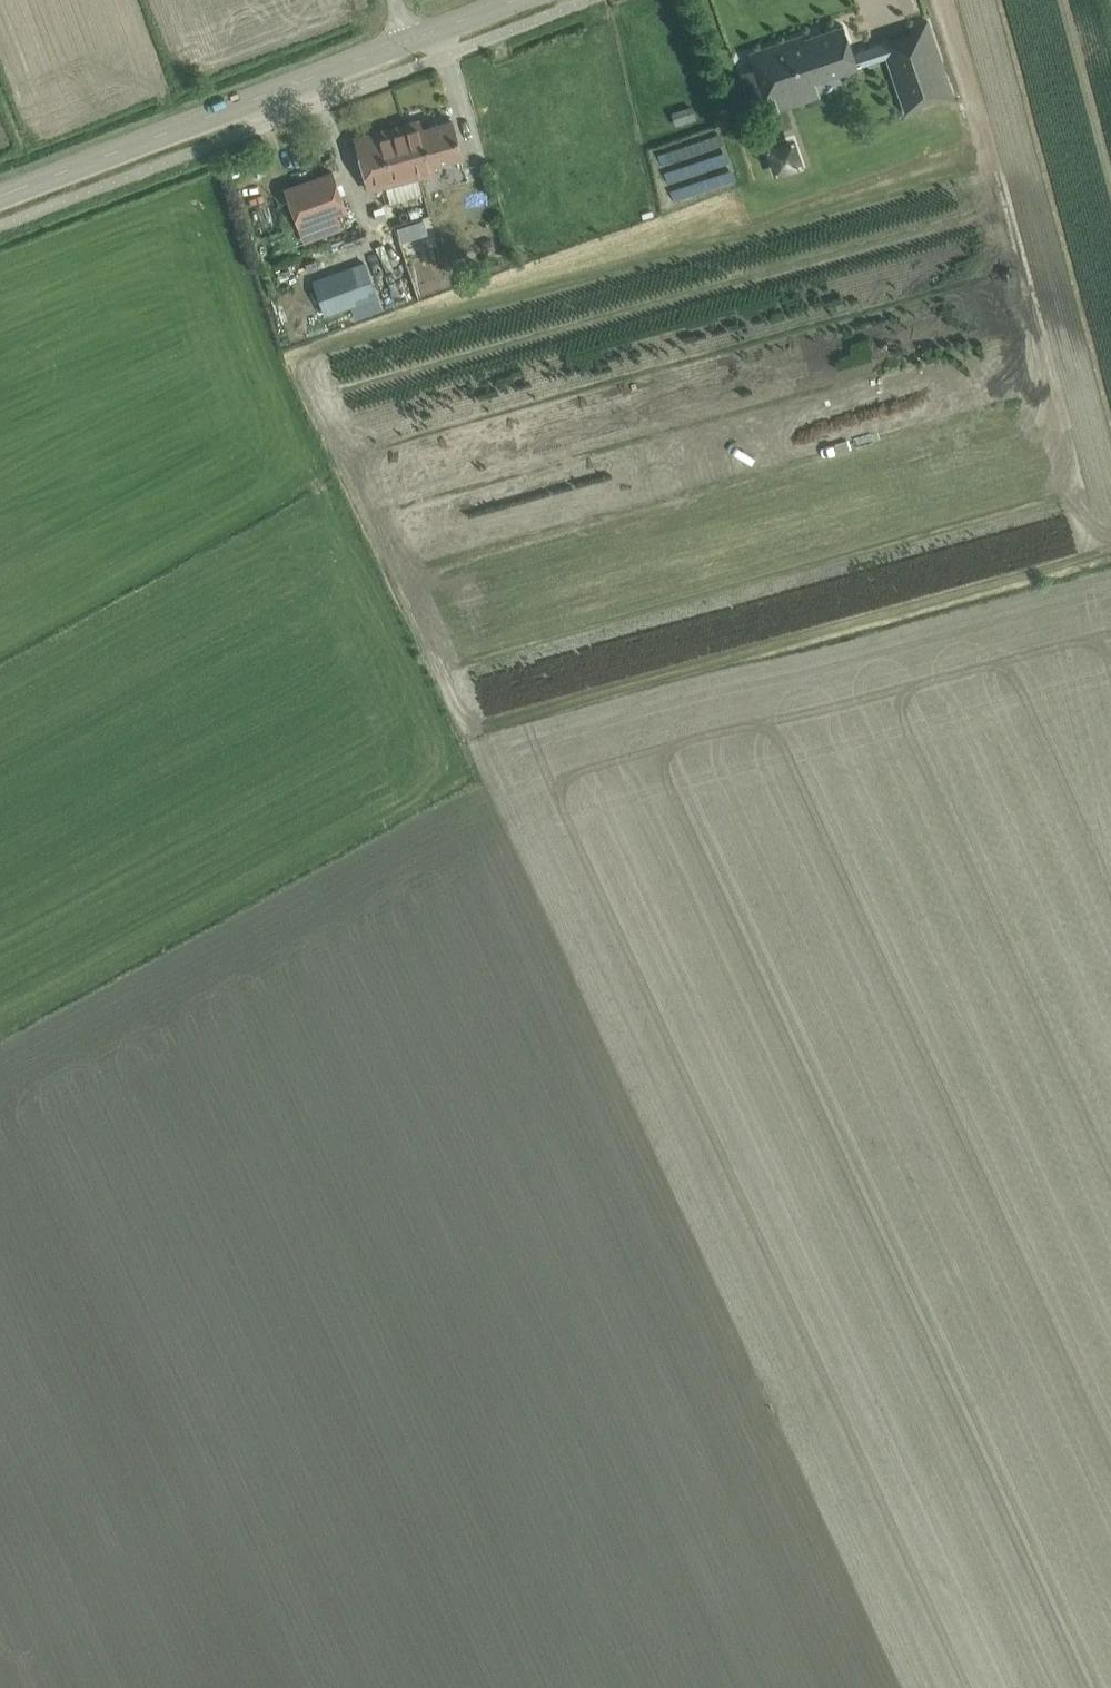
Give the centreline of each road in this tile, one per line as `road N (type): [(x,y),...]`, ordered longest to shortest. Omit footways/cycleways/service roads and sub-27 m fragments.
road 1 (tertiary): [(405,41),(0,193)]

